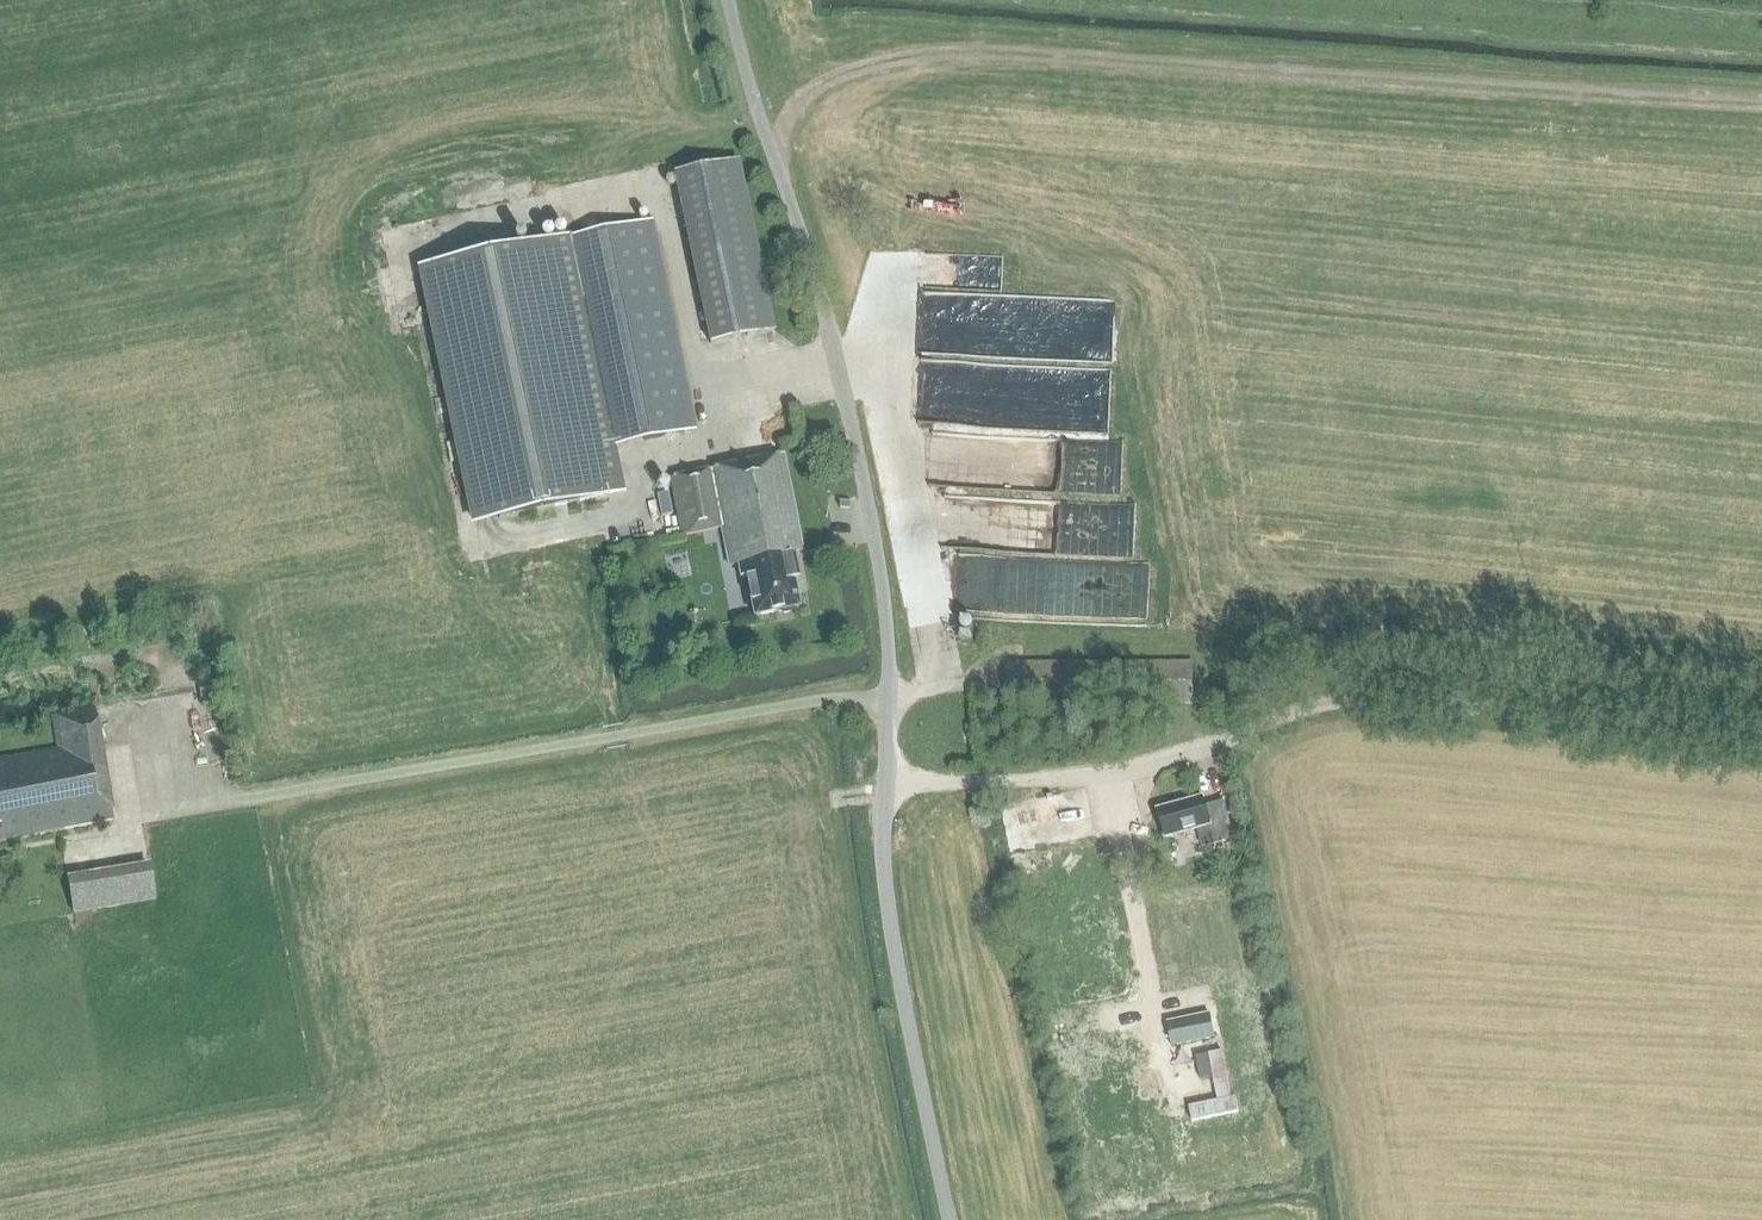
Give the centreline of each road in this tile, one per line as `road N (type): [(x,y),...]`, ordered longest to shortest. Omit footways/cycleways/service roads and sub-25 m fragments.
road 1 (unclassified): [(950,1219),(894,950),(885,837),(887,620),(877,545),(836,353),(726,0)]

